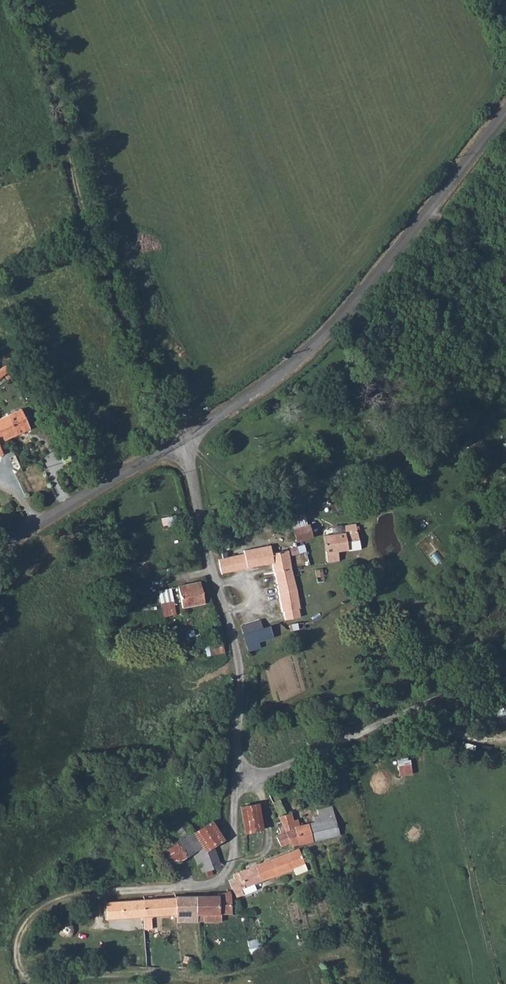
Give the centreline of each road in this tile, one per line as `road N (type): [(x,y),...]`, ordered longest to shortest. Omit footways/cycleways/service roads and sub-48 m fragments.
road 1 (unclassified): [(505,667),(265,774),(241,766),(234,638),(186,442)]
road 2 (unclassified): [(186,442),(317,352),(386,279),(505,122)]
road 3 (unclassified): [(0,554),(186,442)]

